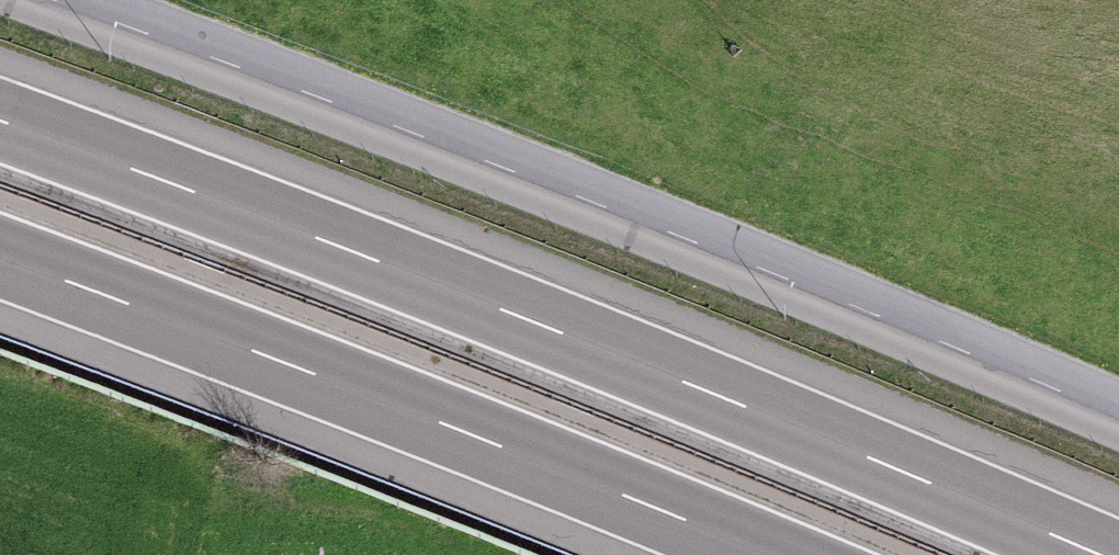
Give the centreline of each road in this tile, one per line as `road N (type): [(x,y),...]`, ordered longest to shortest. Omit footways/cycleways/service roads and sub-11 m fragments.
road 1 (motorway): [(1106,554),(711,389),(0,119)]
road 2 (tertiary): [(54,0),(722,255),(1118,424)]
road 3 (motorway): [(0,259),(763,554)]

